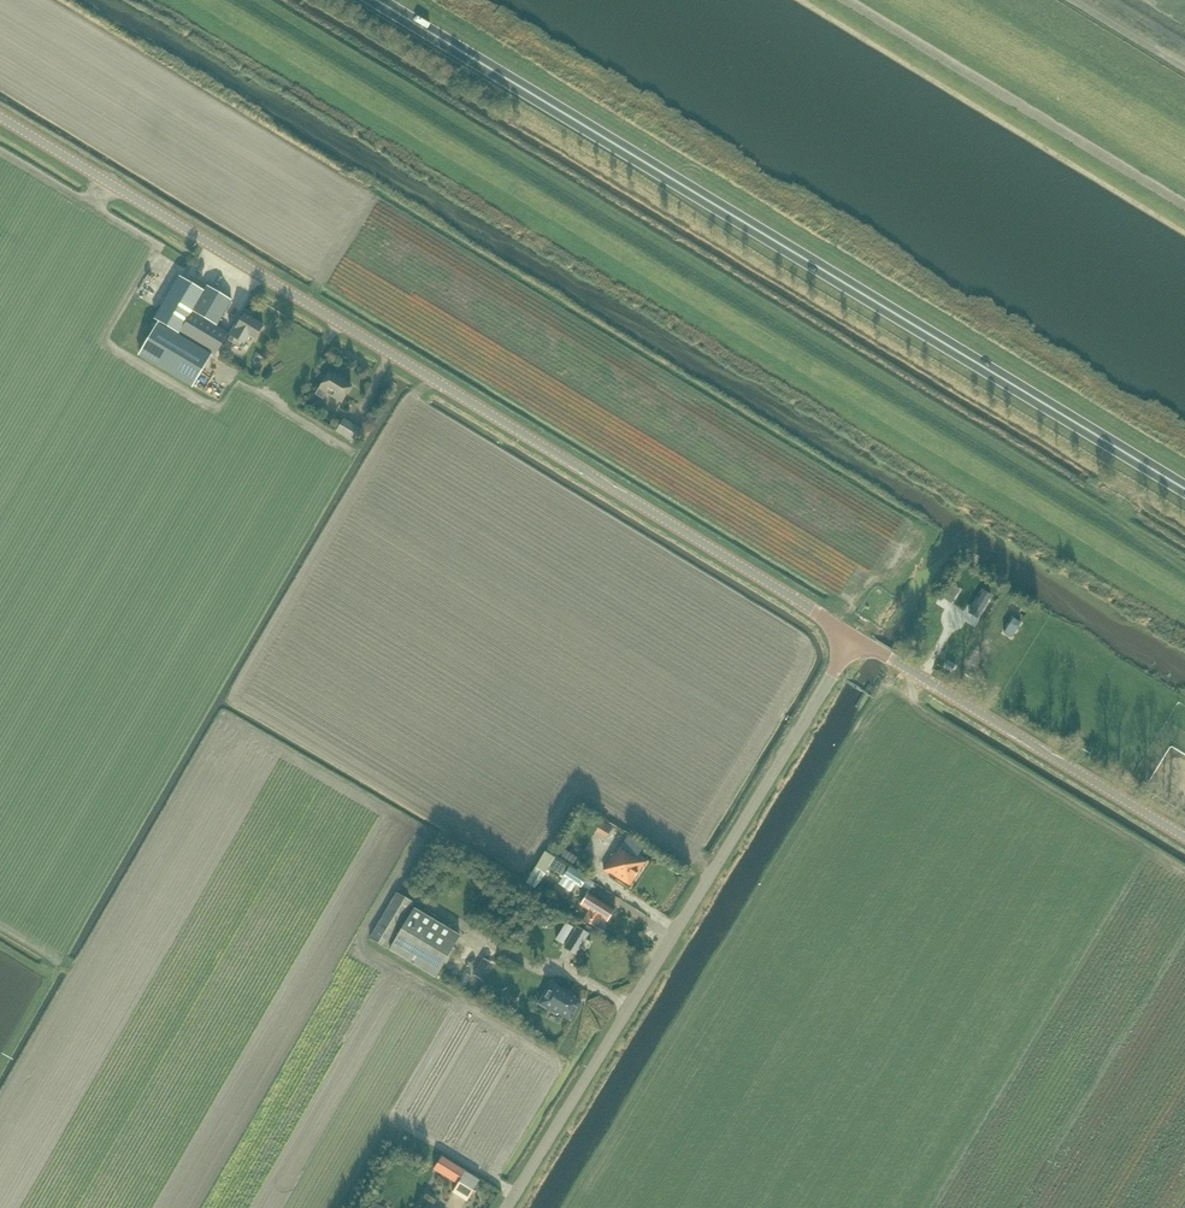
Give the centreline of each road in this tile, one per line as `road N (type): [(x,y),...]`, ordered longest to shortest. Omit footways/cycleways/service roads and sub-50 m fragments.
road 1 (unclassified): [(855,637),(0,117)]
road 2 (primary): [(1184,489),(377,0)]
road 3 (unclassified): [(506,1207),(855,637)]
road 4 (unclassified): [(1184,836),(855,637)]

